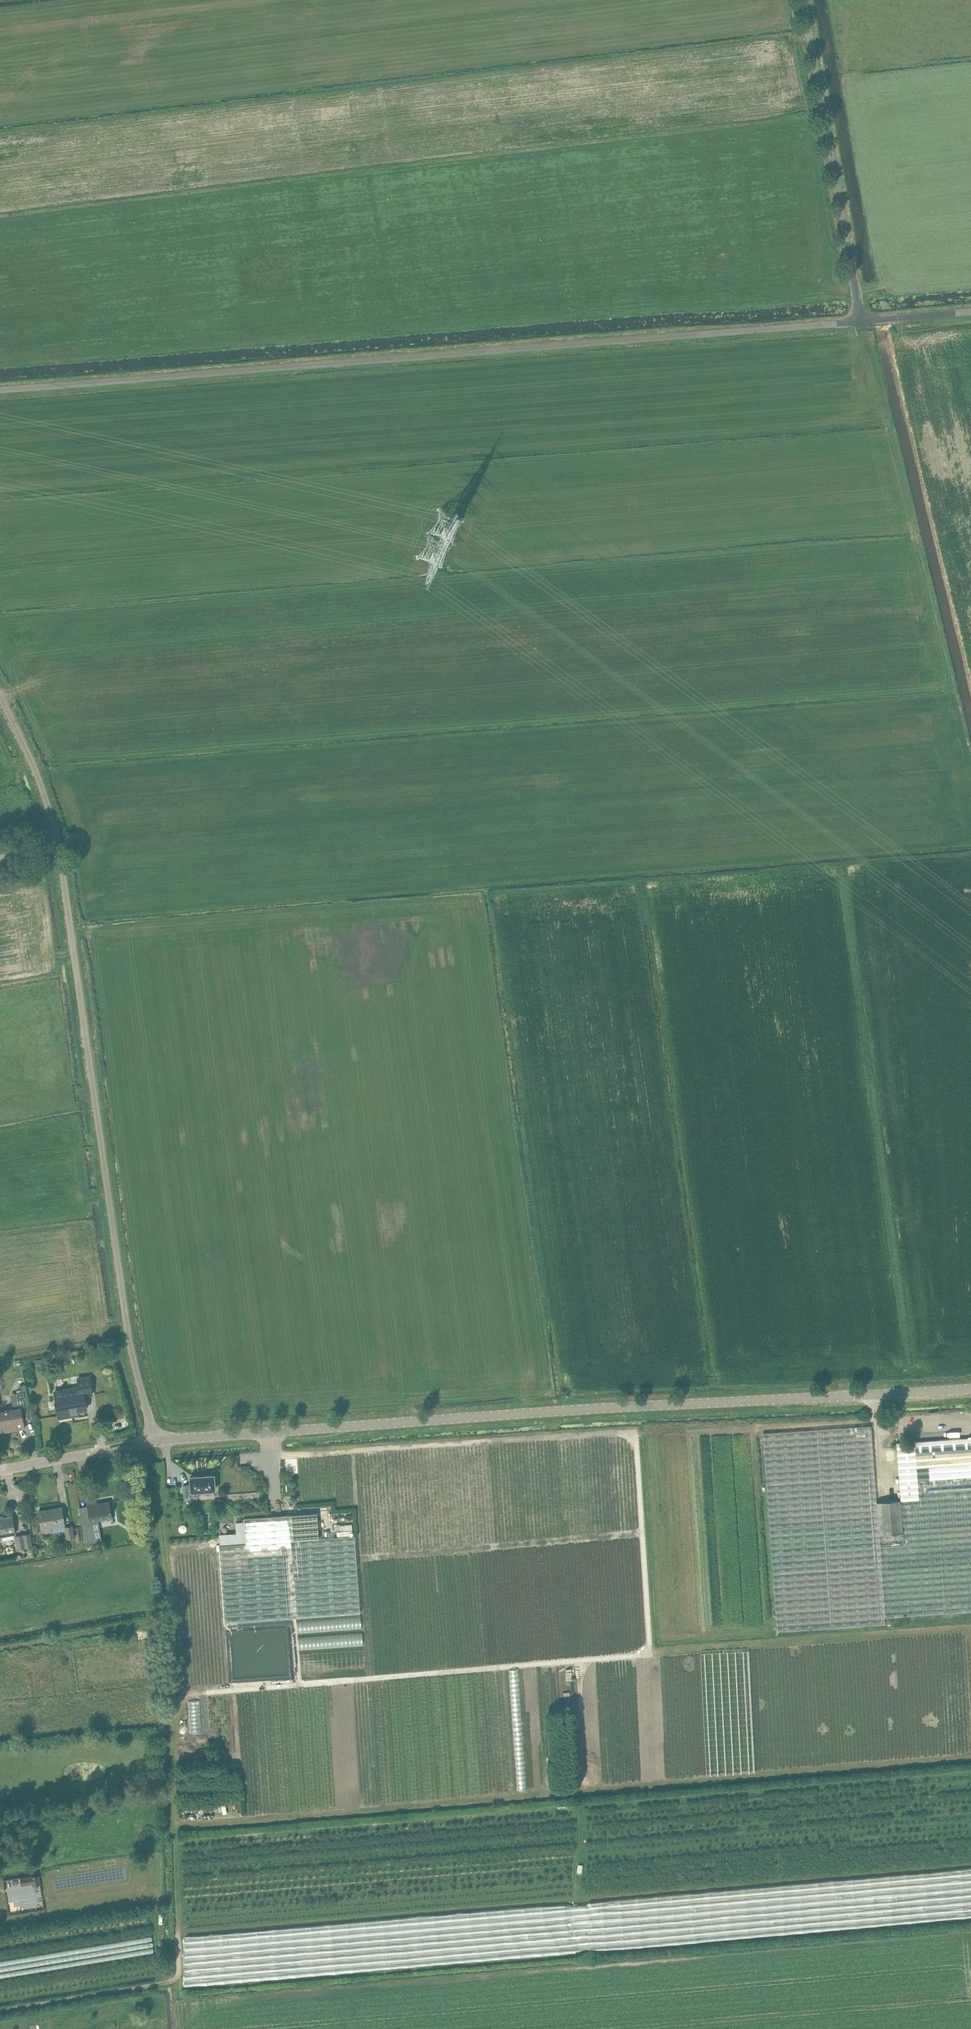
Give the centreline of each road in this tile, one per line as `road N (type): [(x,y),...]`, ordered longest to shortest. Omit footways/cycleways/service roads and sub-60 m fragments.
road 1 (unclassified): [(0,391),(860,318)]
road 2 (tertiary): [(155,1441),(970,1388)]
road 3 (unclassified): [(155,1441),(127,1324),(59,849),(40,781),(0,695)]
road 4 (unclassified): [(860,318),(801,0)]
road 5 (tertiary): [(0,1471),(155,1441)]

